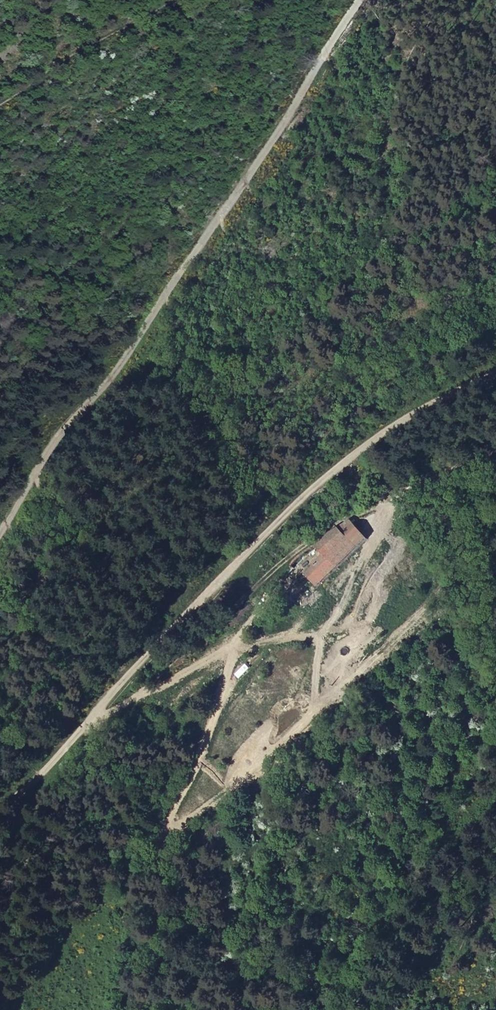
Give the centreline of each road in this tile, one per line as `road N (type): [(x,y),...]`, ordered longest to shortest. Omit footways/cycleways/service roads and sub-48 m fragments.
road 1 (unclassified): [(0,814),(191,607),(333,471),(420,411),(495,375)]
road 2 (track): [(0,539),(67,444),(119,392),(214,224),(358,0)]

